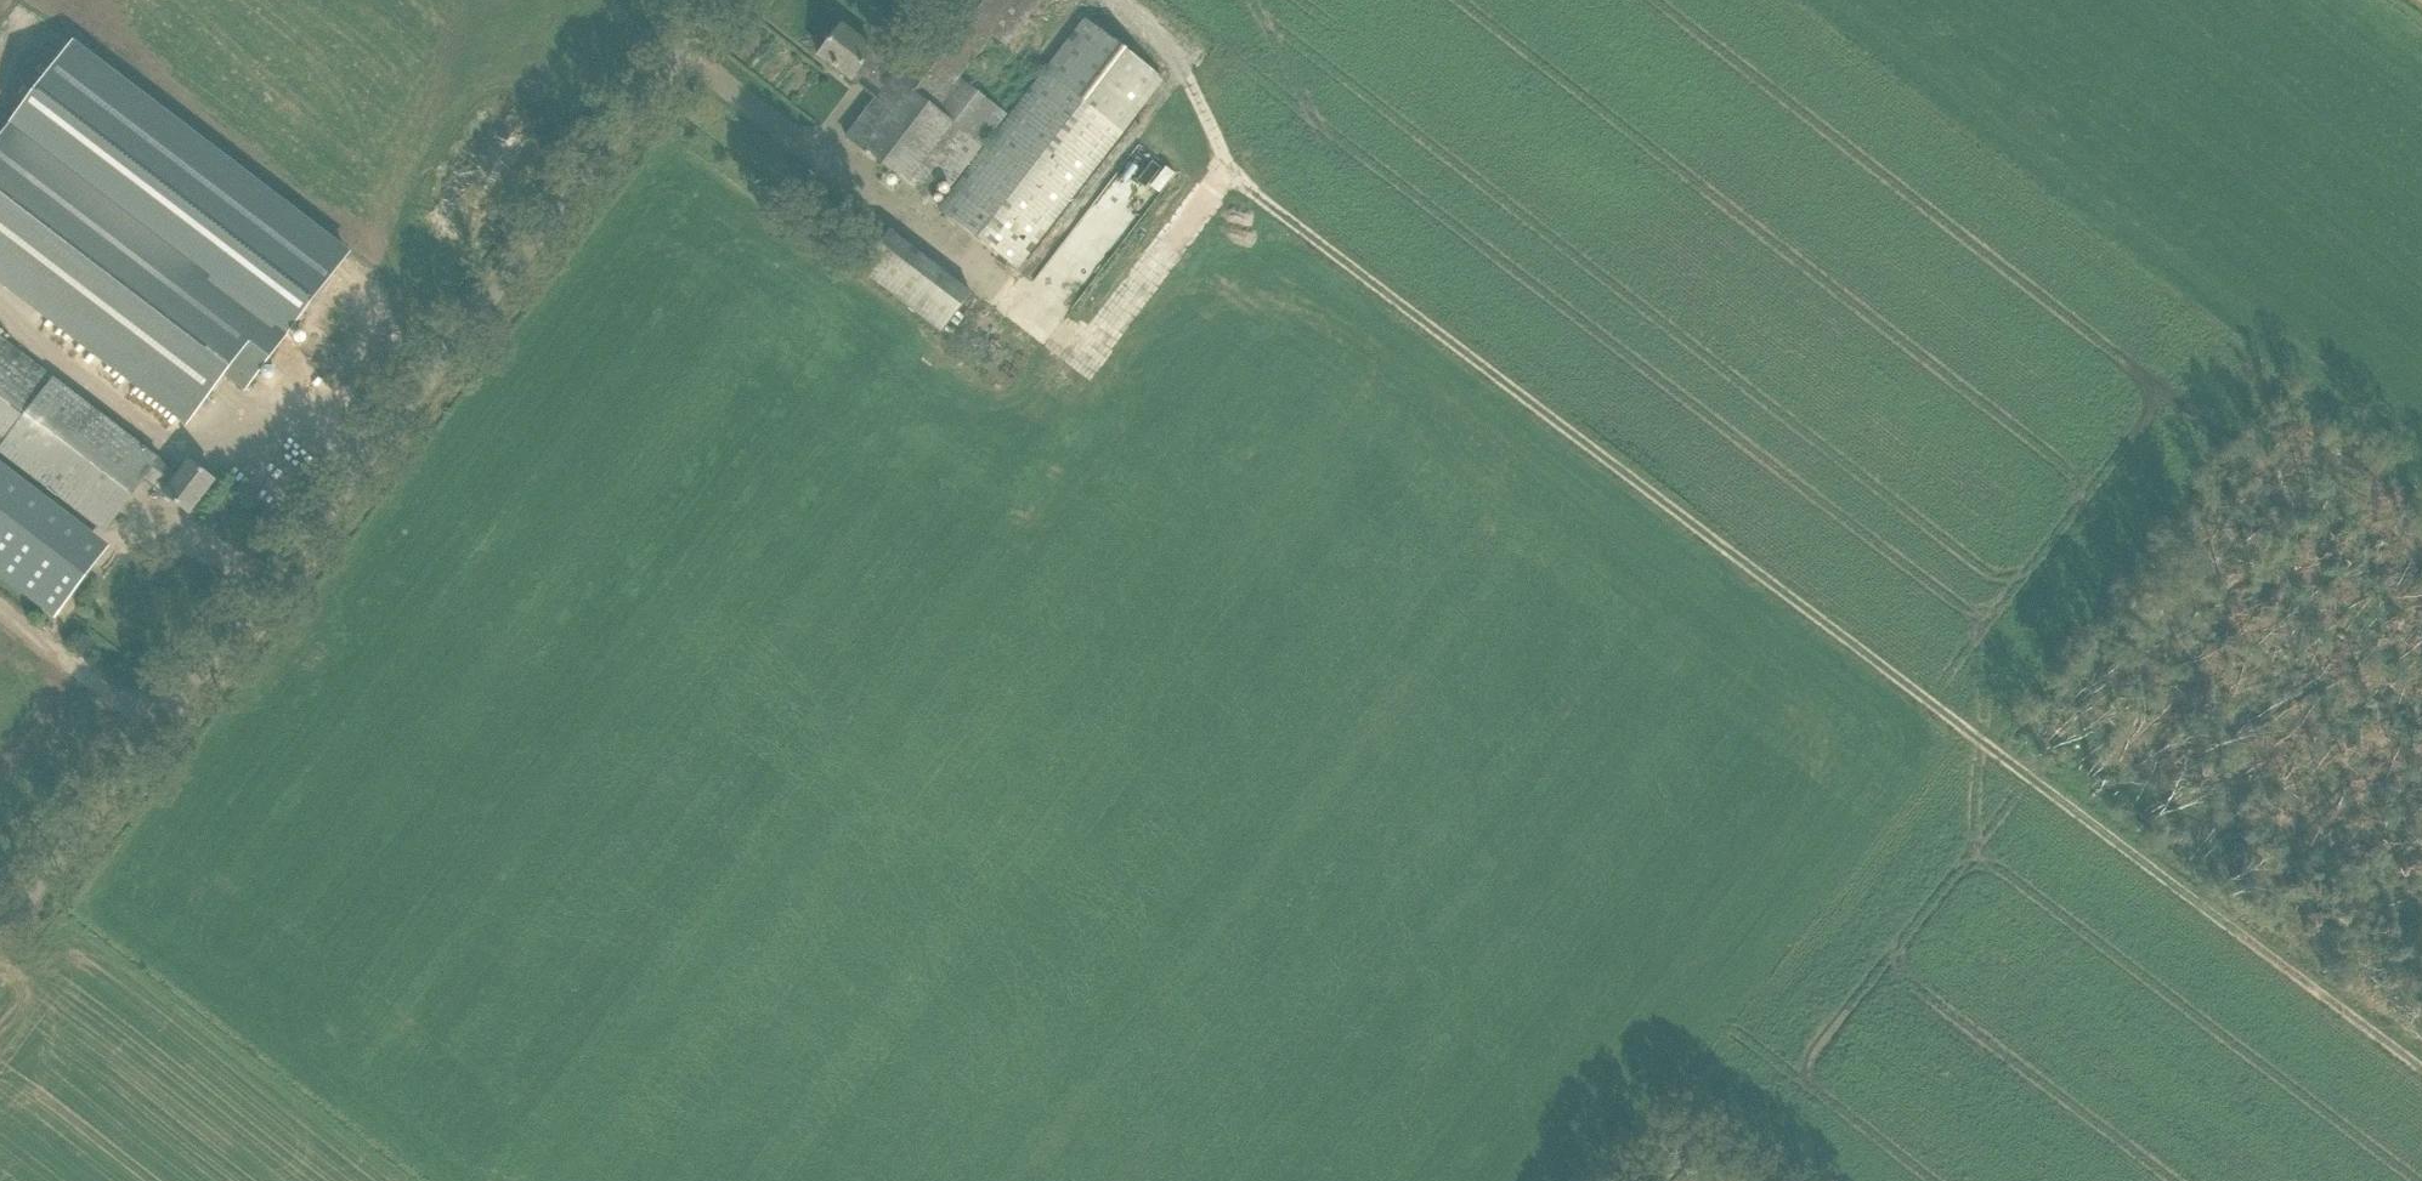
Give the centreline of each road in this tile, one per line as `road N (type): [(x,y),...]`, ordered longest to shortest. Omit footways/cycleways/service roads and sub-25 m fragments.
road 1 (unclassified): [(0,915),(708,0)]

